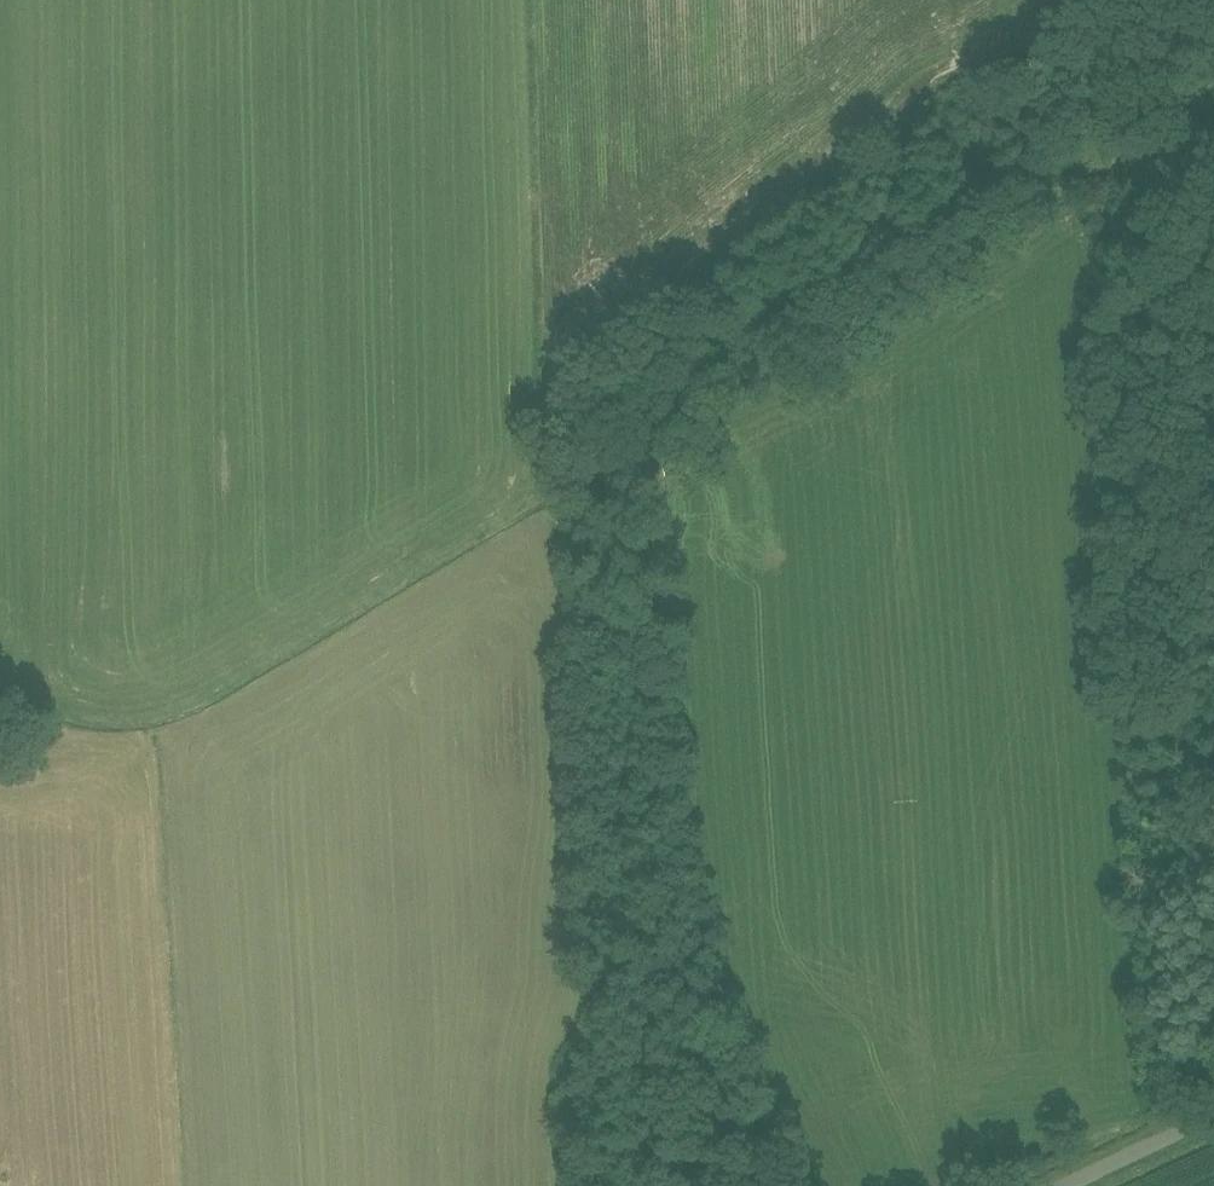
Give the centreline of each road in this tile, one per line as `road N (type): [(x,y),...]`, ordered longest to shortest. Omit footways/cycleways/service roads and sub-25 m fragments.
road 1 (unclassified): [(1066,1185),(1213,1115)]

